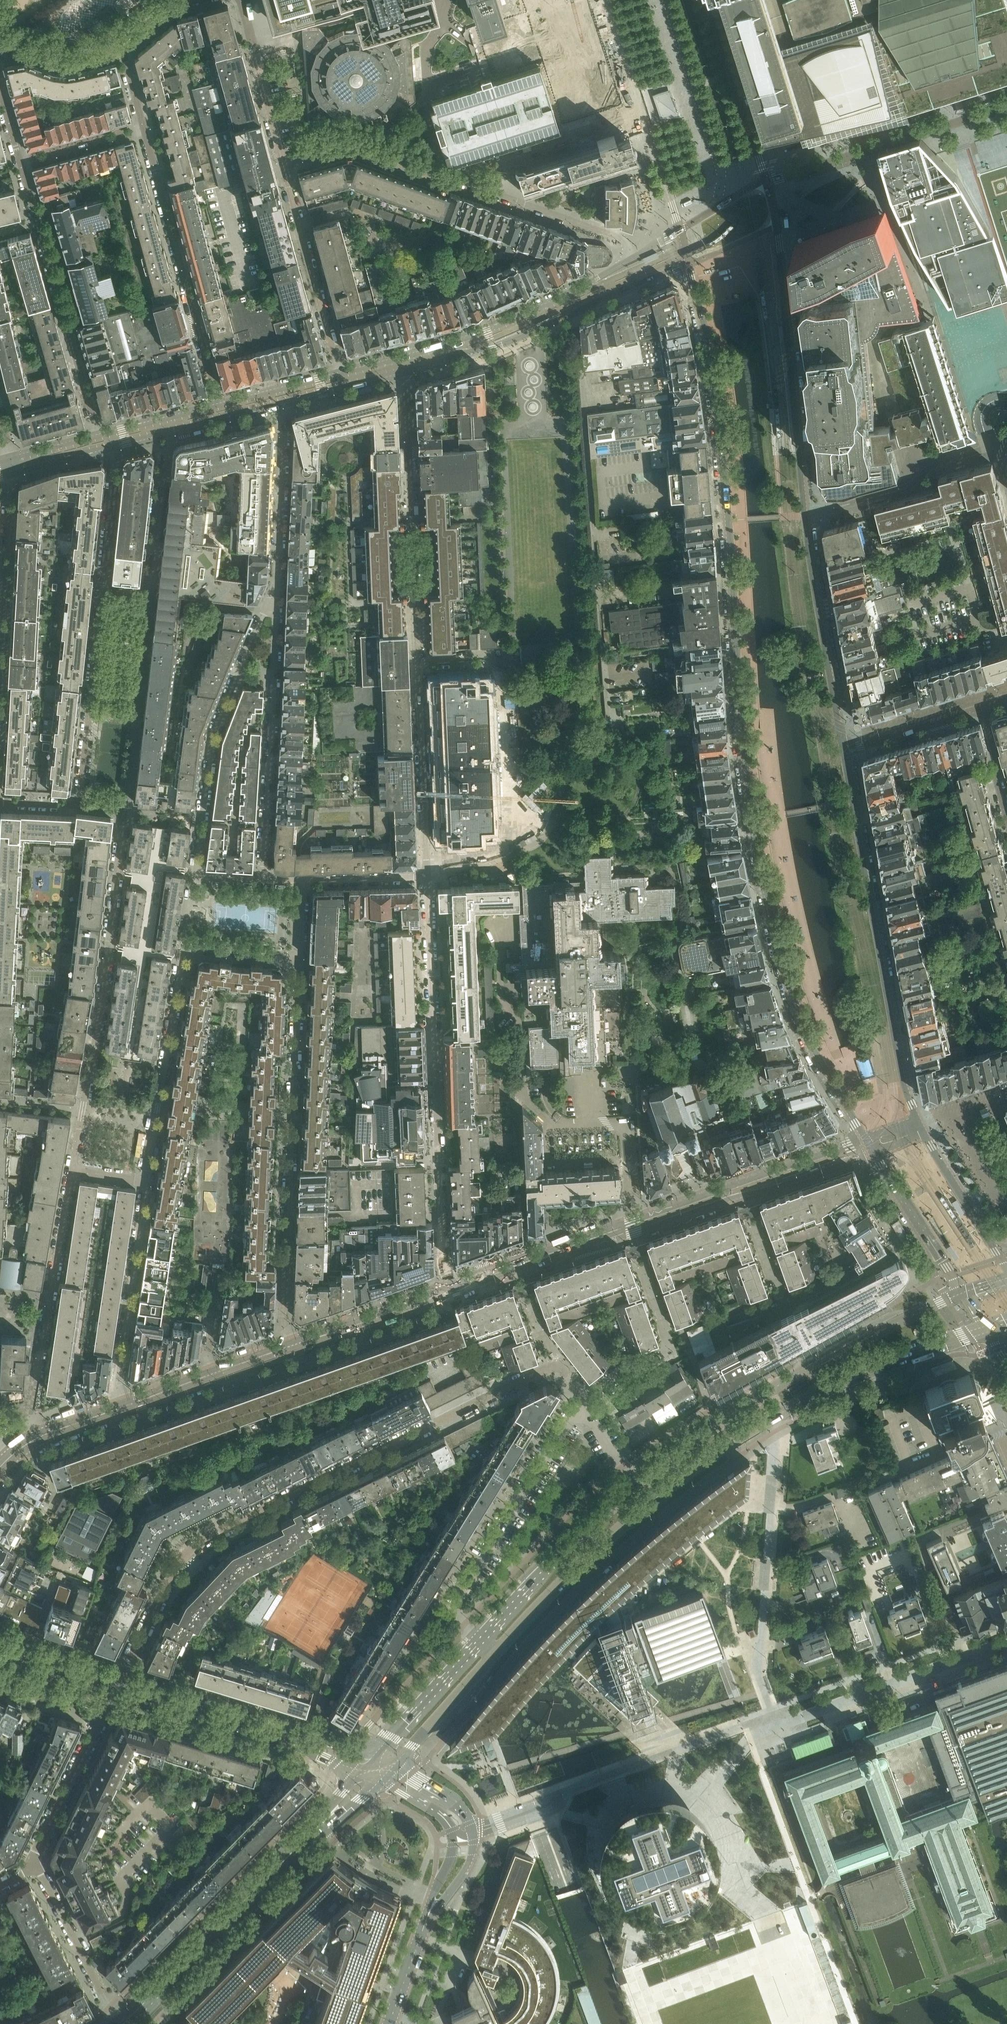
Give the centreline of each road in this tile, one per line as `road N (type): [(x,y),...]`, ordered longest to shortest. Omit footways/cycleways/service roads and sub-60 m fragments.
road 1 (tertiary): [(689,265),(719,422),(744,741),(768,896),(804,1032),(867,1142)]
road 2 (residential): [(125,1672),(176,1565),(217,1532),(550,1369),(585,1397),(582,1415)]
road 3 (tertiary): [(843,746),(804,515),(766,184)]
road 4 (tertiary): [(1006,1276),(910,1104),(843,746)]
road 5 (residential): [(1006,1642),(777,1727),(757,1670),(776,1417)]
road 6 (residential): [(405,372),(424,877)]
road 7 (residential): [(446,1293),(424,877)]
road 8 (residential): [(72,1169),(125,812),(81,805)]
road 9 (residential): [(285,1349),(295,954)]
road 10 (secondary): [(964,1293),(779,1386),(634,1483)]
road 11 (residential): [(121,44),(223,402)]
road 12 (residential): [(263,881),(193,877),(213,739),(276,590)]
road 13 (secondary): [(495,1656),(645,1505),(776,1417)]
road 14 (residential): [(0,89),(99,435)]
road 15 (residential): [(116,447),(81,805)]
road 16 (residential): [(295,954),(182,948),(145,1180)]
road 17 (tertiary): [(405,372),(494,349),(689,265)]
road 18 (residential): [(446,1293),(720,1194)]
road 19 (residential): [(263,881),(276,590)]
road 20 (residential): [(42,1437),(30,1416),(72,1169)]
road 21 (tertiary): [(636,255),(540,307),(386,360)]
road 22 (residential): [(476,1638),(462,1614),(463,1595),(569,1421),(582,1415)]
road 23 (secondary): [(124,2023),(303,1839)]
road 24 (residential): [(1006,107),(766,184)]
road 25 (tertiary): [(610,0),(682,230)]
road 26 (residential): [(145,1180),(120,1408)]
road 27 (secondary): [(776,1417),(986,1328)]
road 28 (residential): [(340,371),(283,157)]
road 29 (secondary): [(634,1483),(476,1638)]
road 30 (residential): [(456,178),(621,239),(636,255)]
road 31 (residential): [(118,1685),(35,1864)]
road 32 (tertiary): [(766,184),(709,0)]
road 33 (residential): [(276,590),(285,404)]
road 34 (residential): [(283,157),(349,140),(456,178)]
road 35 (residential): [(35,1864),(120,2023)]
road 36 (residential): [(120,1408),(285,1349)]
road 37 (tertiary): [(116,447),(285,404)]
road 38 (residential): [(285,1349),(446,1293)]
road 39 (tertiary): [(875,1153),(964,1293)]
road 40 (residential): [(238,0),(283,157)]
road 41 (residential): [(720,1194),(779,1187),(875,1153)]
road 42 (secondary): [(476,1638),(369,1755)]
road 43 (residential): [(867,1142),(720,1194)]
road 44 (residential): [(0,630),(7,477)]
road 45 (secondary): [(394,1768),(495,1656)]
road 46 (residential): [(982,706),(843,746)]
road 47 (tertiary): [(118,1685),(245,1722)]
road 48 (tertiary): [(369,1755),(245,1722)]
road 49 (residential): [(121,44),(73,62),(24,50),(0,53)]
road 50 (residential): [(424,877),(299,882)]
road 51 (tertiary): [(0,1647),(118,1685)]
road 52 (residential): [(456,178),(573,139)]
road 53 (tertiary): [(340,371),(223,402)]
road 54 (tertiary): [(245,1722),(355,1772)]

